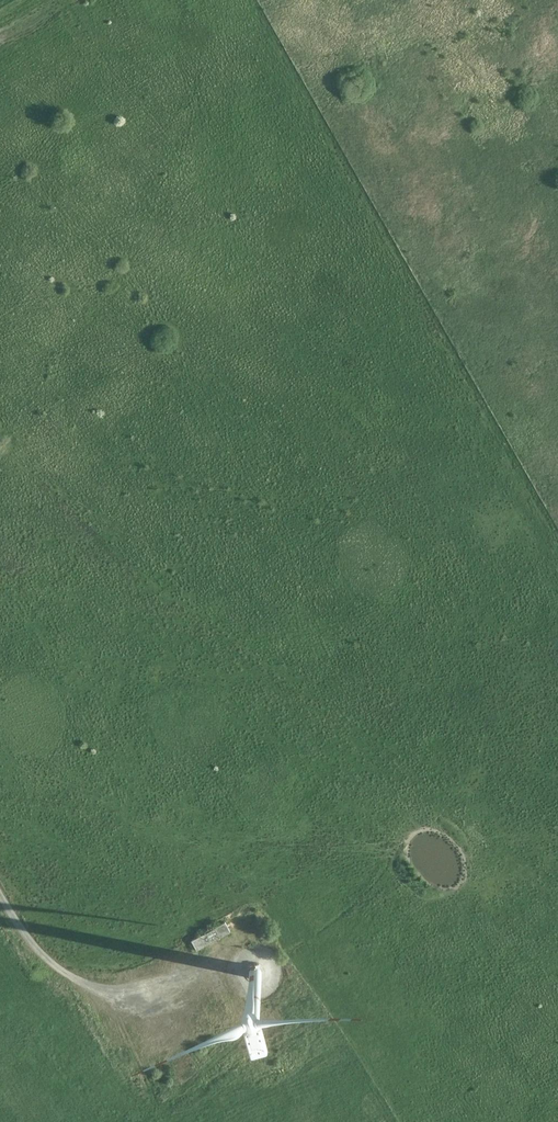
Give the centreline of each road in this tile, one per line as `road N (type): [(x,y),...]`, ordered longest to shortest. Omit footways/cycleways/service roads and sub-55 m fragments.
road 1 (track): [(0,908),(69,978),(106,990),(168,997),(249,961)]

